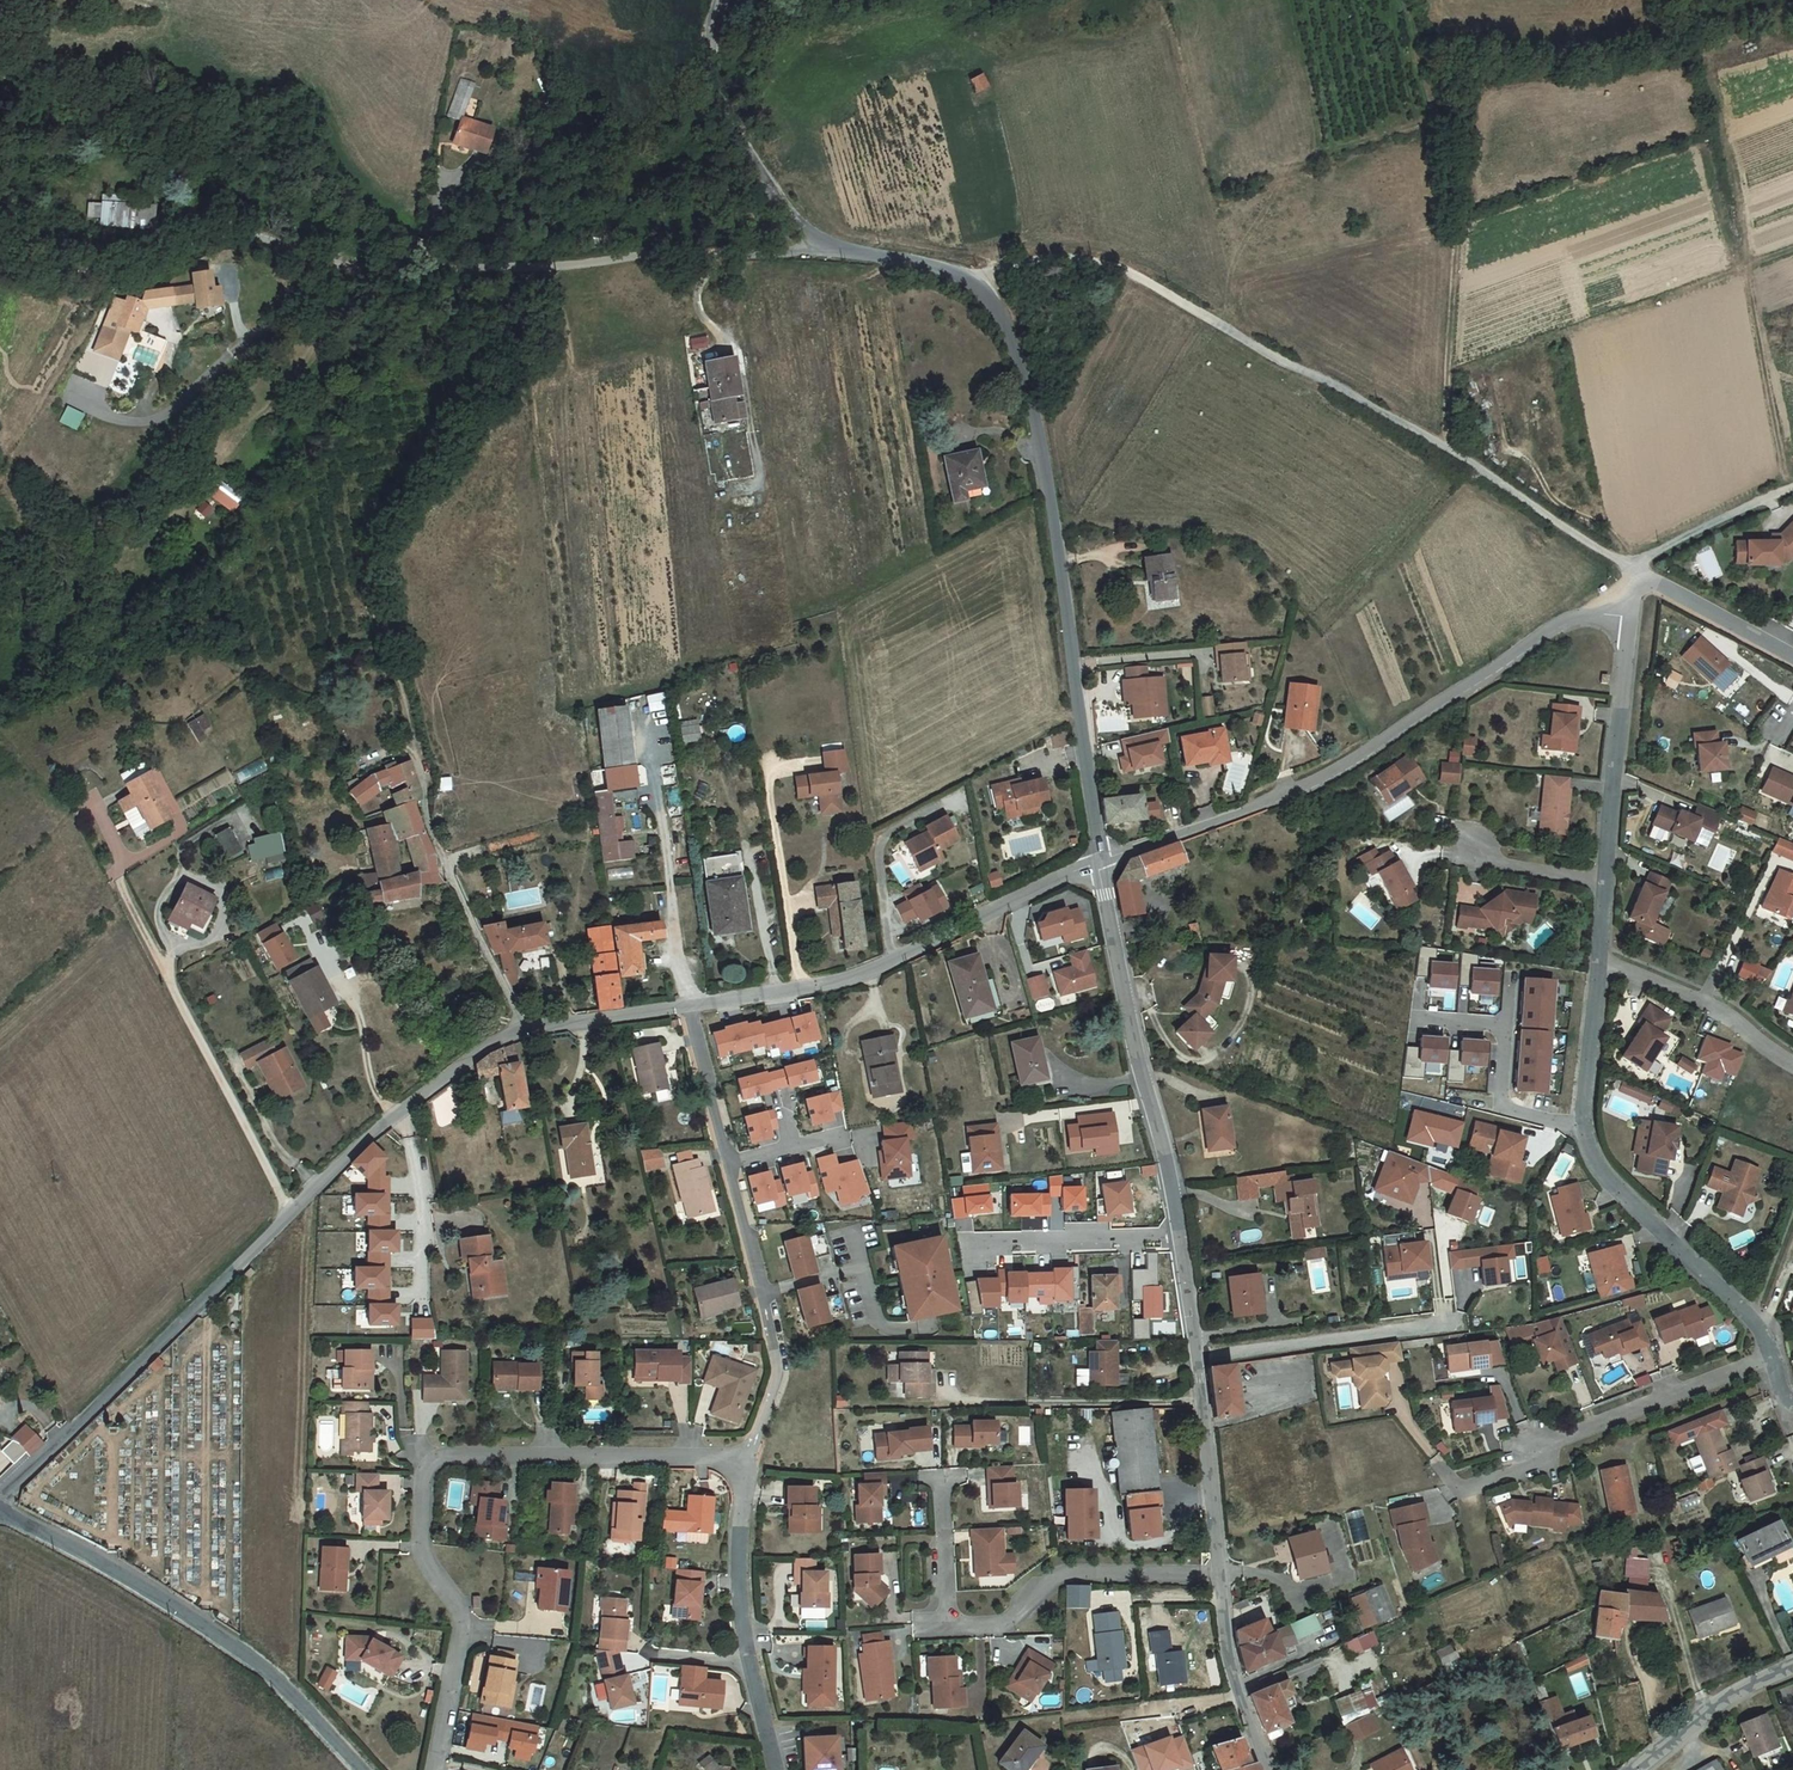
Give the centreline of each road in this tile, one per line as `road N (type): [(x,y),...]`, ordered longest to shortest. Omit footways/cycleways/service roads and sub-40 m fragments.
road 1 (unclassified): [(1097,863),(1033,425),(987,293),(935,270),(821,241),(785,211),(710,77),(707,45),(722,0)]
road 2 (track): [(0,234),(94,250),(231,232),(344,261),(533,269),(687,245),(793,248),(821,241)]
road 3 (track): [(1630,565),(1457,452),(1147,281),(1075,256),(1020,266),(987,293)]
road 4 (unclassified): [(0,1500),(315,1186),(467,1058),(521,1027)]
road 5 (residential): [(435,1769),(461,1622),(421,1550),(426,1470),(441,1455),(748,1459)]
road 6 (track): [(430,817),(379,582),(385,520),(504,368),(526,321),(533,269)]
road 7 (unclassified): [(1097,863),(1333,777),(1556,626),(1585,616),(1632,617)]
road 8 (unclassified): [(359,1769),(274,1676),(196,1620),(0,1508)]
road 9 (unclassified): [(688,1006),(849,978),(1097,863)]
road 10 (residential): [(940,1486),(947,1625),(1003,1622),(1060,1572),(1221,1573)]
road 11 (unclassified): [(1175,1235),(1097,863)]
road 12 (residential): [(1440,1467),(1462,1488),(1516,1470),(1543,1446),(1772,1358)]
road 13 (residential): [(748,1459),(739,1585),(776,1769)]
road 14 (residential): [(1582,1126),(1602,1172),(1752,1319),(1772,1358)]
road 15 (residential): [(1632,617),(1607,879)]
road 16 (residential): [(1192,1354),(1452,1321)]
road 17 (residential): [(521,1027),(430,817)]
road 18 (unclassified): [(1221,1573),(1192,1354)]
road 19 (residential): [(1792,1064),(1718,1010),(1599,960)]
road 20 (residential): [(962,1259),(982,1241),(1175,1235)]
road 21 (residential): [(1511,980),(1501,1103),(1582,1126)]
road 22 (unclassified): [(1269,1769),(1227,1655),(1221,1573)]
road 23 (unclassified): [(1633,1769),(1723,1697),(1792,1666)]
road 24 (track): [(1630,565),(1792,487)]
road 25 (residential): [(762,1295),(778,1368),(748,1459)]
road 26 (unclassified): [(521,1027),(688,1006)]
road 27 (residential): [(1599,960),(1582,1126)]
road 28 (residential): [(688,1006),(728,1165)]
road 29 (unclassified): [(1653,579),(1792,655)]
road 30 (residential): [(877,1322),(861,1269),(762,1295)]
road 31 (residential): [(1607,879),(1485,860),(1467,843)]
road 32 (residential): [(728,1165),(762,1295)]
road 33 (residential): [(847,1135),(728,1165)]
road 34 (unclassified): [(1192,1354),(1175,1235)]

